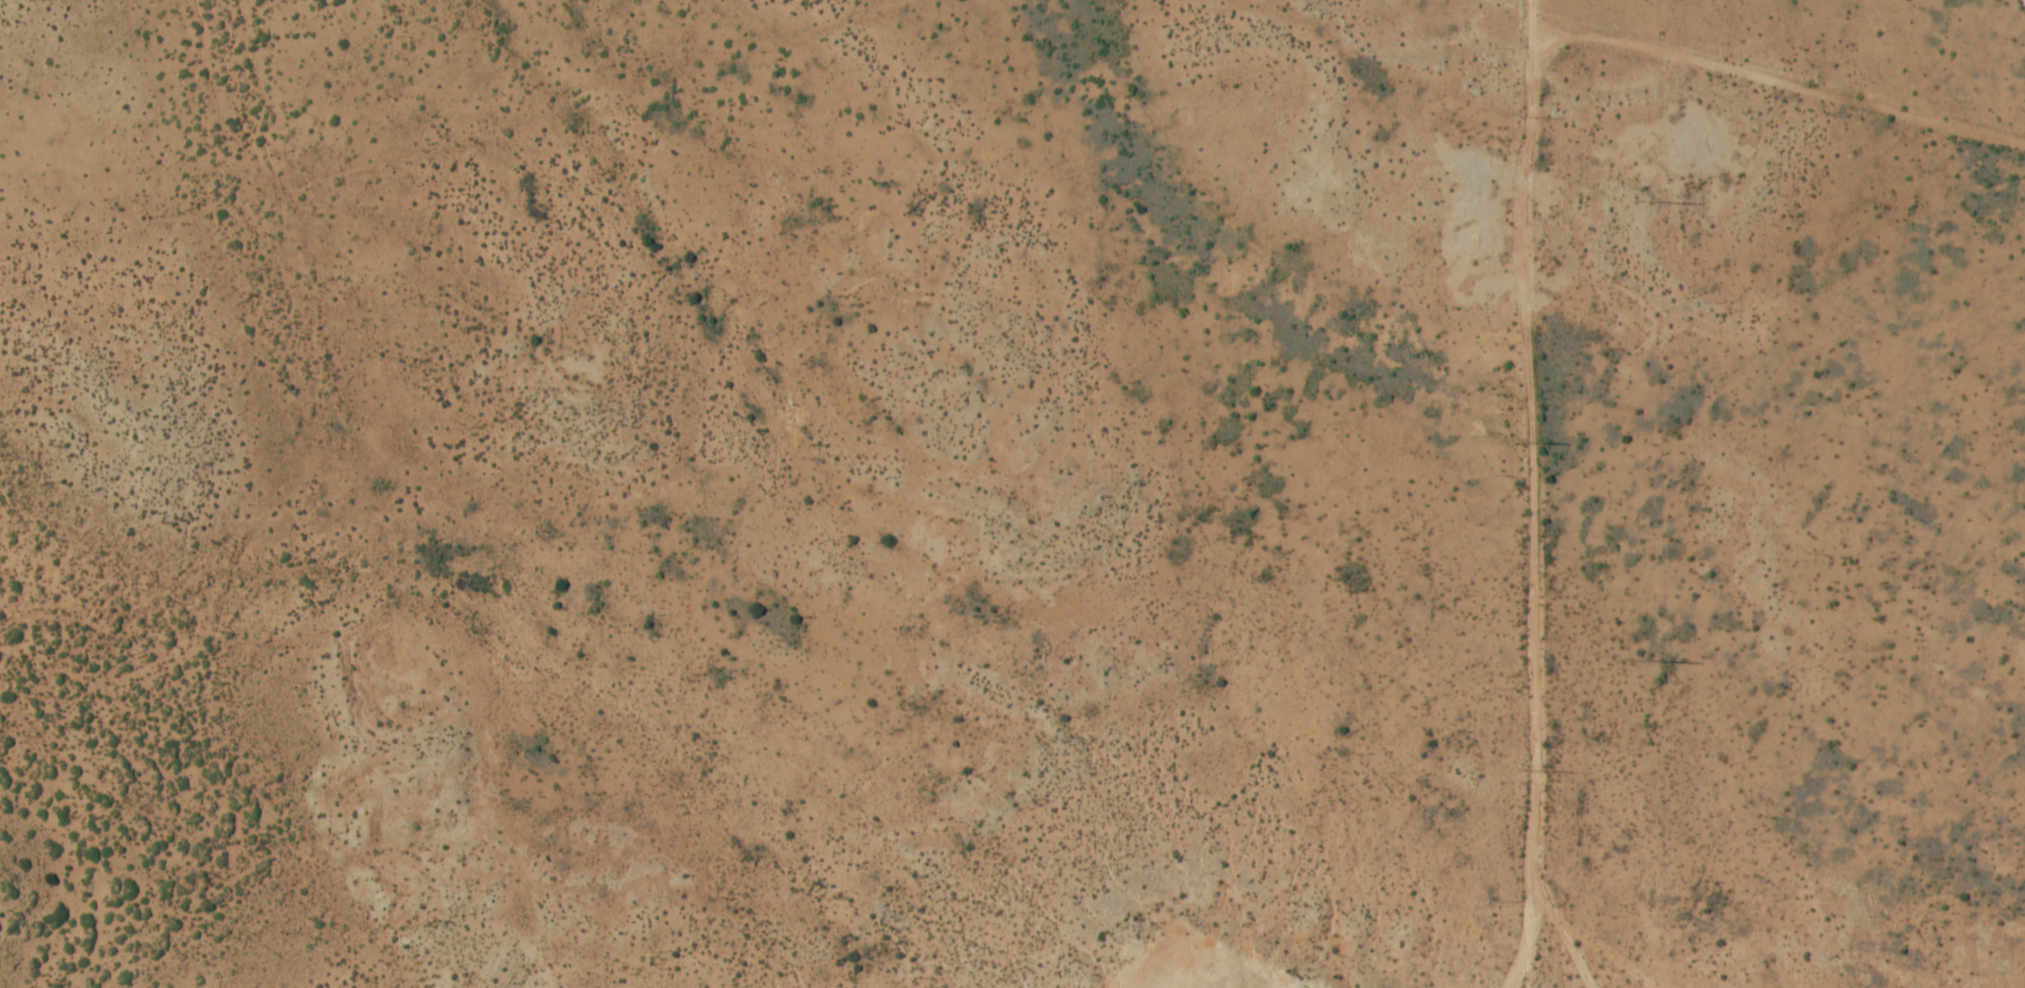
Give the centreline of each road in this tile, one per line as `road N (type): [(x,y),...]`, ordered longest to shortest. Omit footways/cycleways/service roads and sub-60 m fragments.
road 1 (residential): [(1591,987),(1541,888),(1530,838),(1534,531),(1528,296),(1518,259),(1528,46),(1545,30),(1568,27),(1758,81),(1955,122),(2024,147)]

